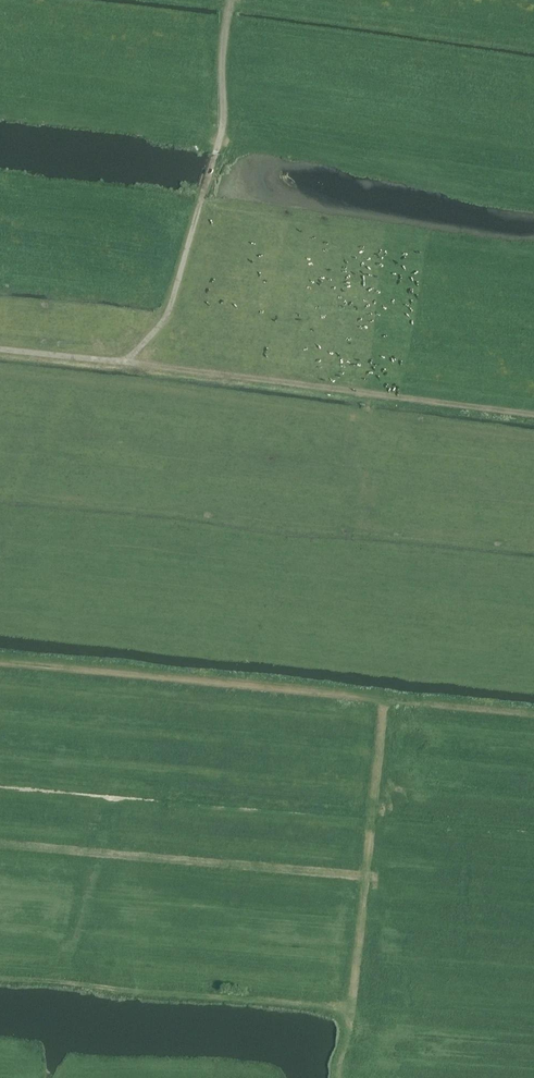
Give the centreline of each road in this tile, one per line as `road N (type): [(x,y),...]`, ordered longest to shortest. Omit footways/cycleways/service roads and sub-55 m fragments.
road 1 (track): [(0,845),(369,880),(383,699),(0,664)]
road 2 (track): [(231,0),(224,128),(166,315),(145,347),(124,362),(0,350)]
road 3 (track): [(124,362),(533,416)]
road 4 (track): [(351,1009),(0,979)]
road 5 (track): [(339,1077),(369,880)]
road 6 (track): [(383,699),(533,714)]

